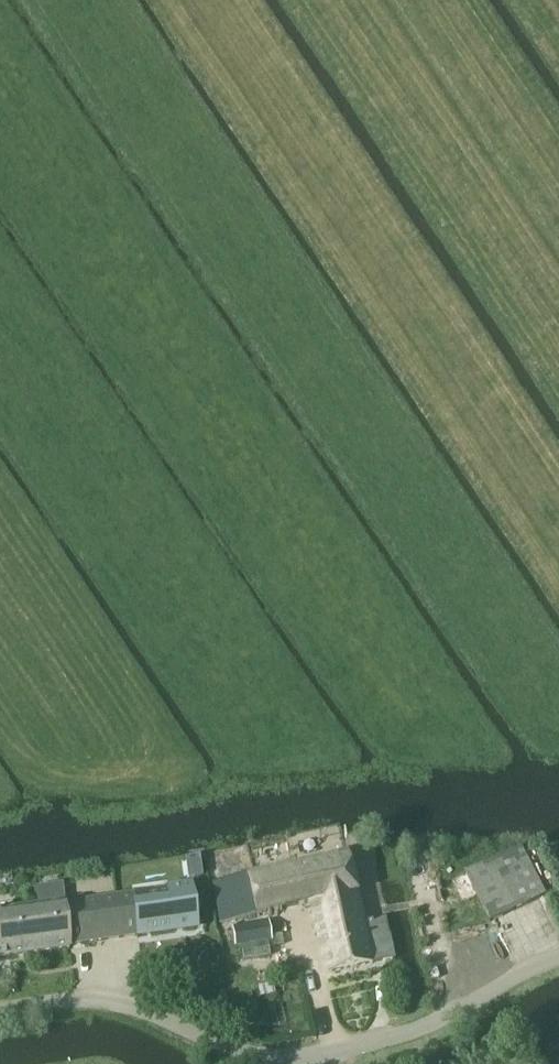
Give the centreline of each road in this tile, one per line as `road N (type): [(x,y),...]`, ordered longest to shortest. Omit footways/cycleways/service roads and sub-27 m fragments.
road 1 (unclassified): [(0,1011),(56,1002),(126,1007),(230,1049),(317,1056),(433,1024),(558,958)]
road 2 (track): [(0,790),(291,761)]

